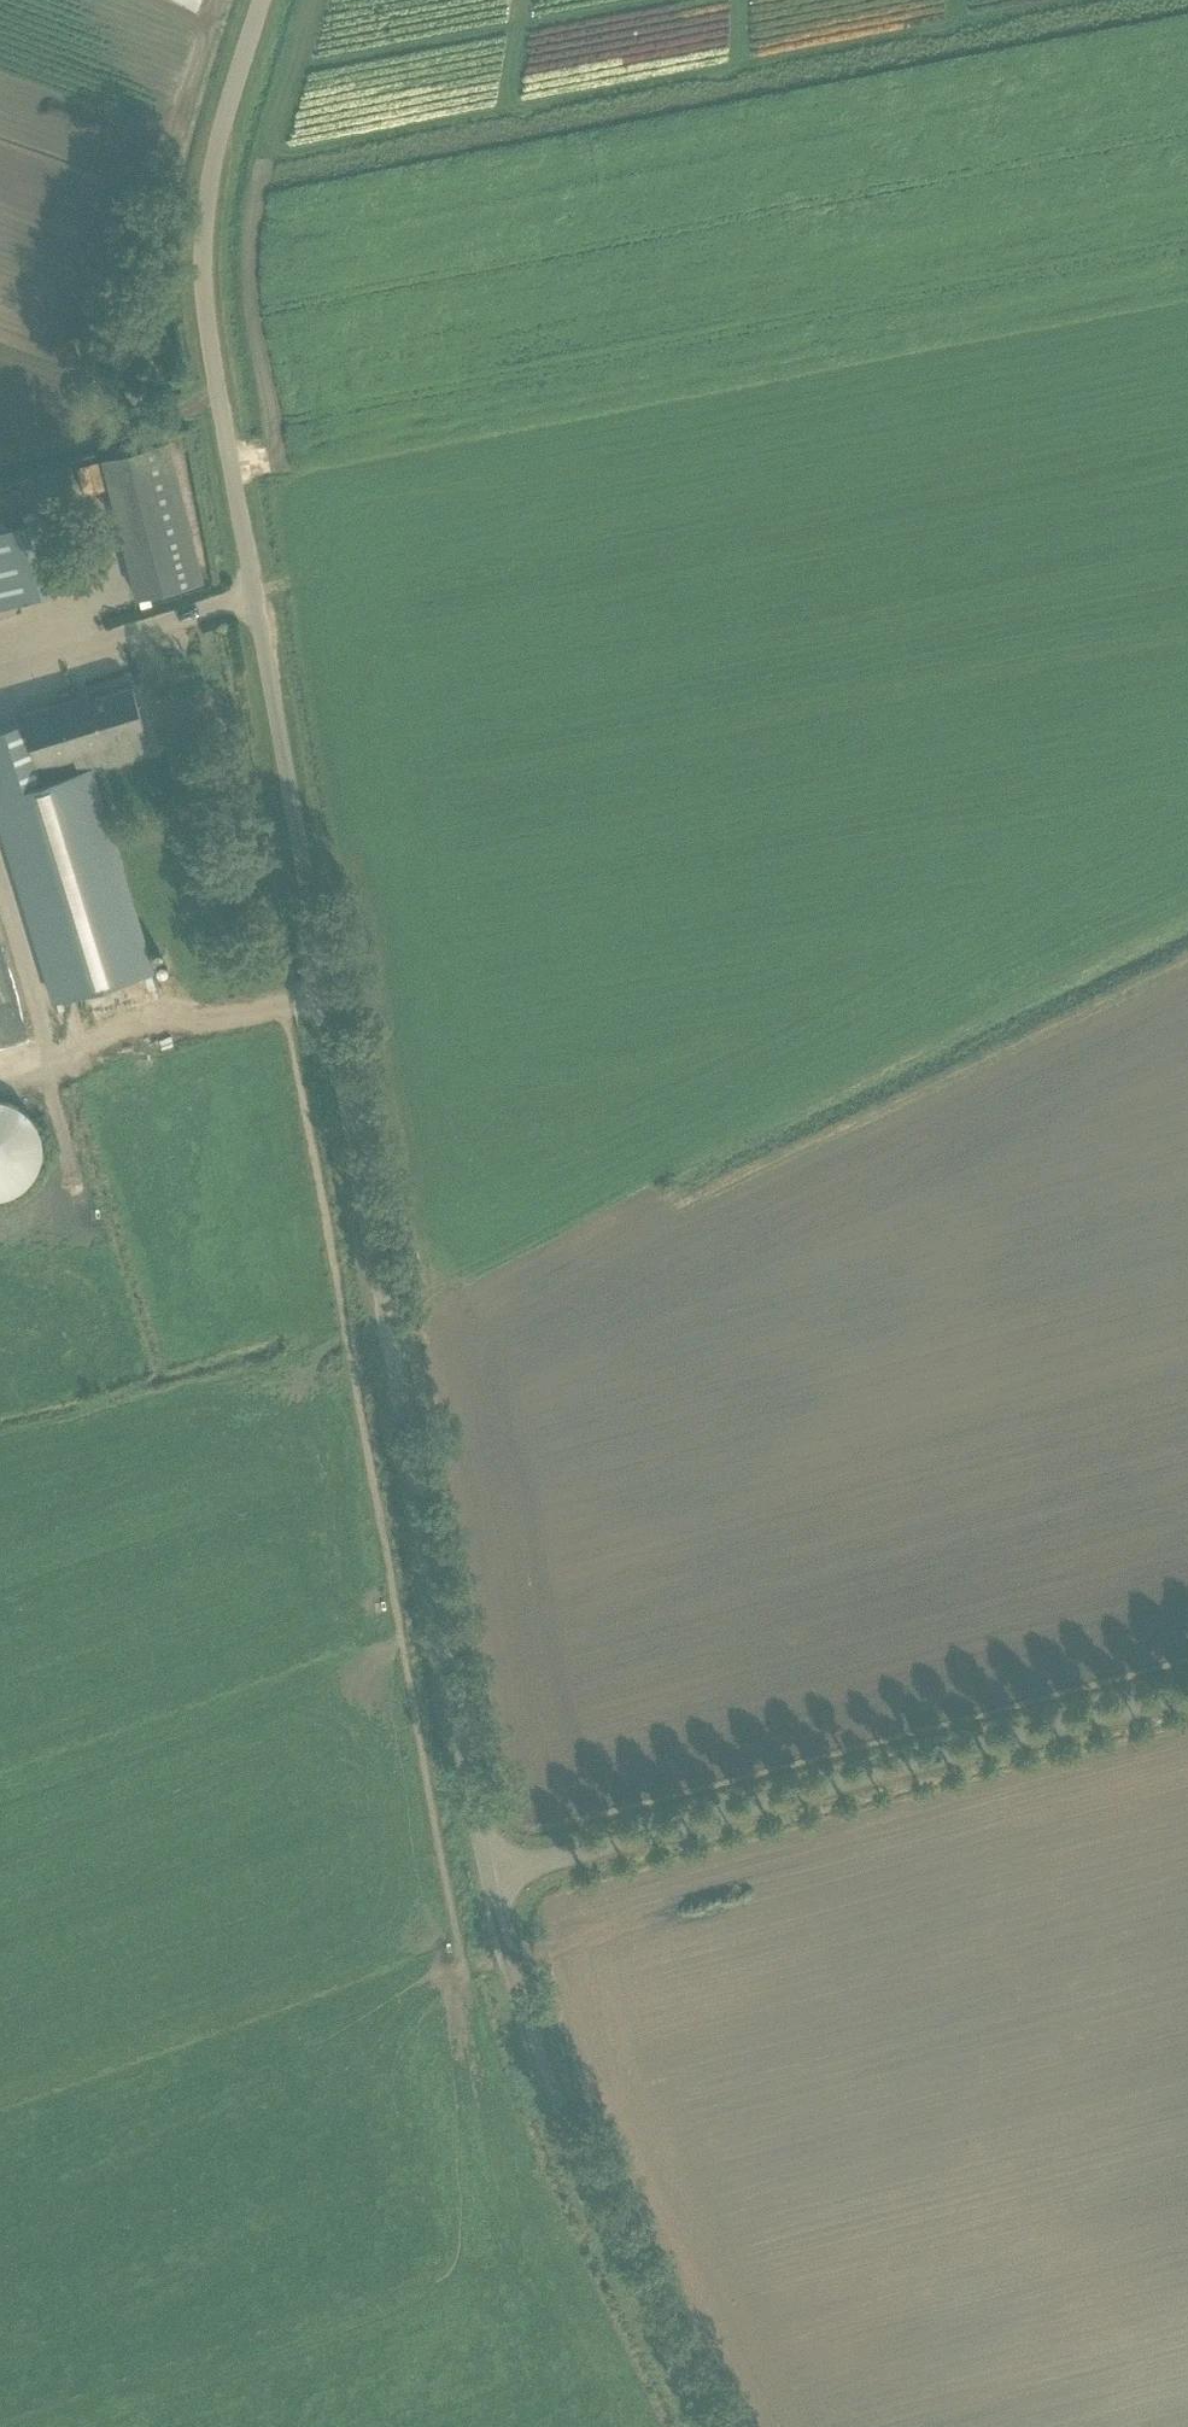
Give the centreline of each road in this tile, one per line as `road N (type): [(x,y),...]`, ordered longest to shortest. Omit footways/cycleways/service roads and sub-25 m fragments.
road 1 (unclassified): [(486,1877),(316,1007),(194,262),(204,183),(258,0)]
road 2 (unclassified): [(486,1877),(1187,1693)]
road 3 (unclassified): [(699,2426),(519,2018),(486,1877)]

